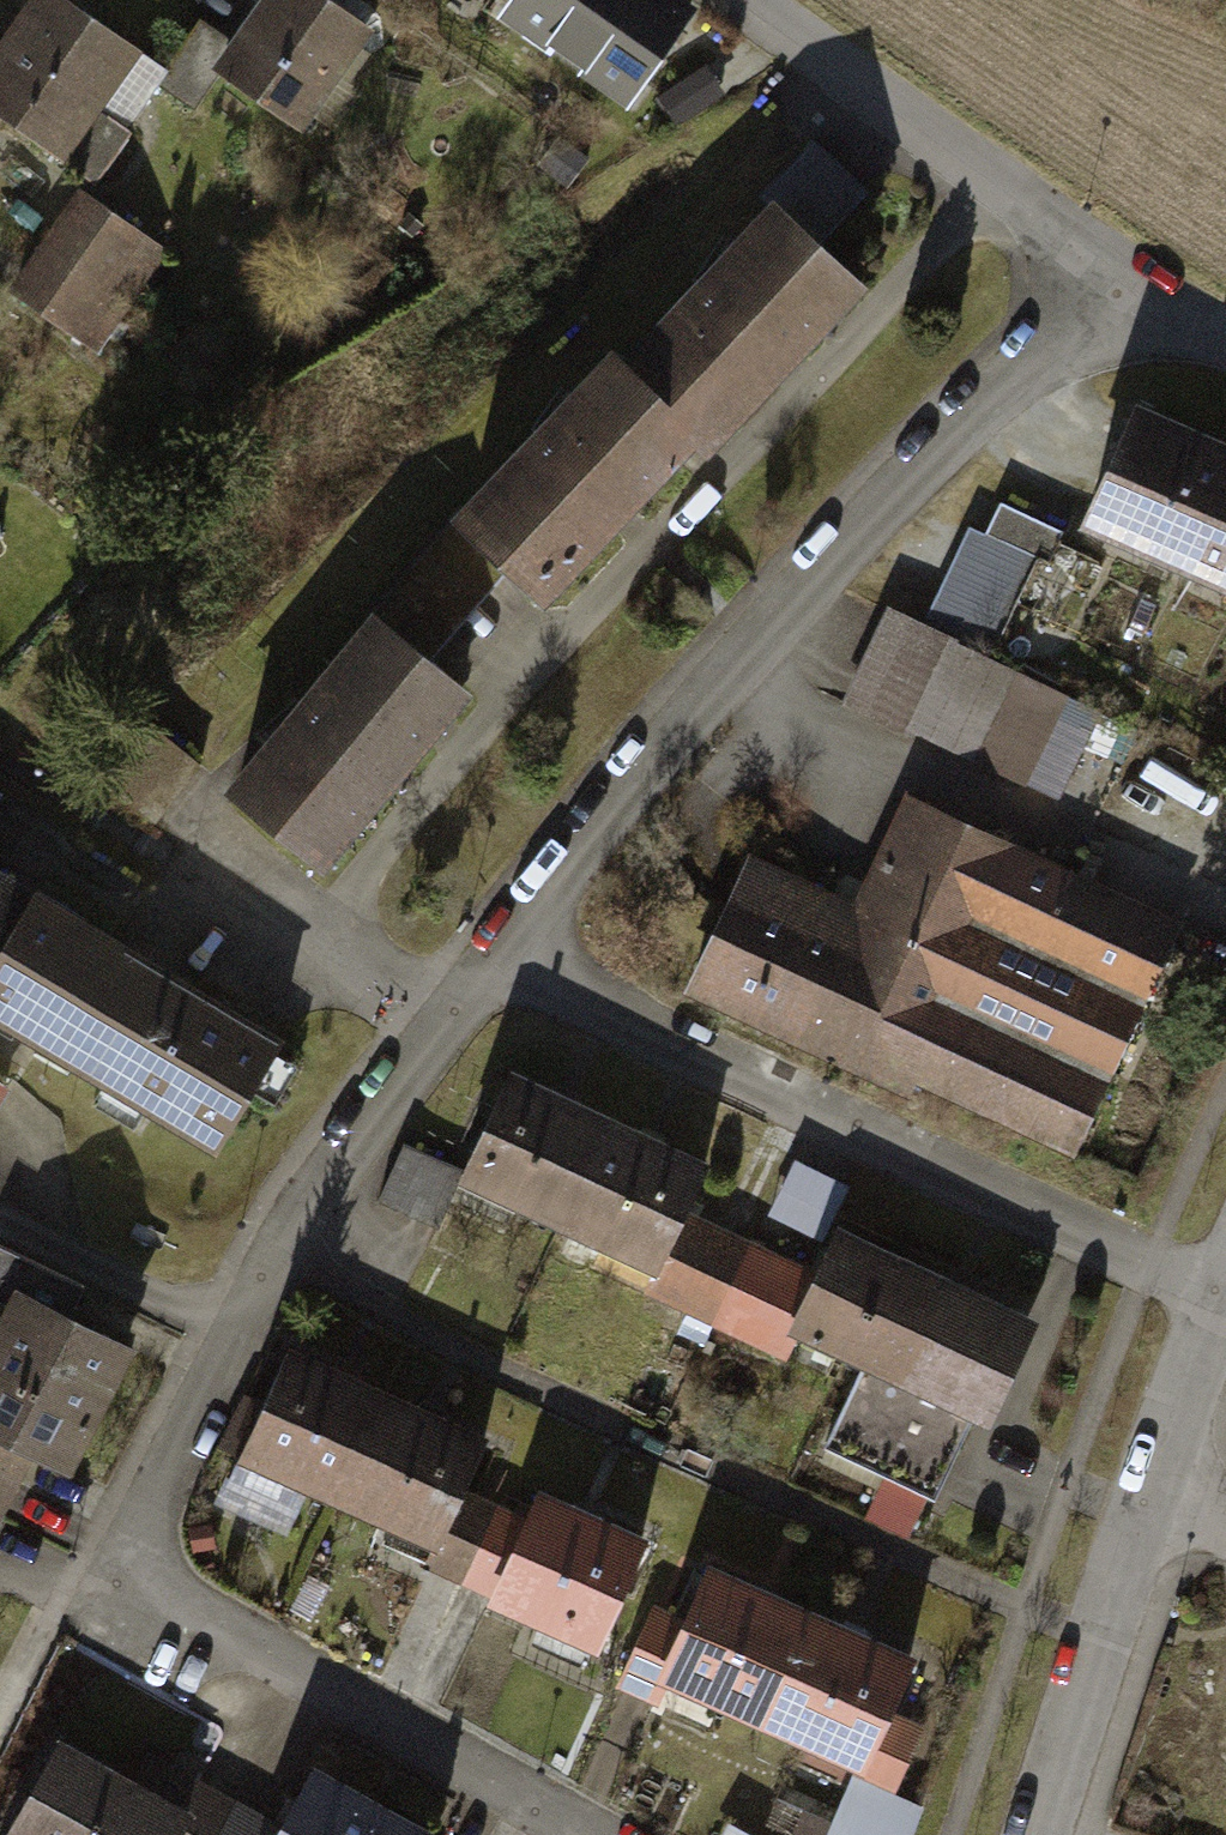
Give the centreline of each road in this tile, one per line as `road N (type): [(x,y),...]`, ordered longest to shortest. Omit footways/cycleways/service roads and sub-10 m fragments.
road 1 (residential): [(450,1030),(309,1207),(237,1321),(130,1535),(129,1570),(139,1597),(175,1624),(567,1834)]
road 2 (residential): [(1104,282),(1000,381),(779,623),(508,957)]
road 3 (residential): [(508,957),(1205,1287)]
road 4 (residential): [(750,0),(957,147),(1104,282)]
road 5 (residential): [(1033,1834),(1150,1479)]
road 6 (residential): [(201,843),(450,1030)]
road 7 (residential): [(1150,1479),(1205,1287)]
road 8 (residential): [(1104,282),(1225,339)]

